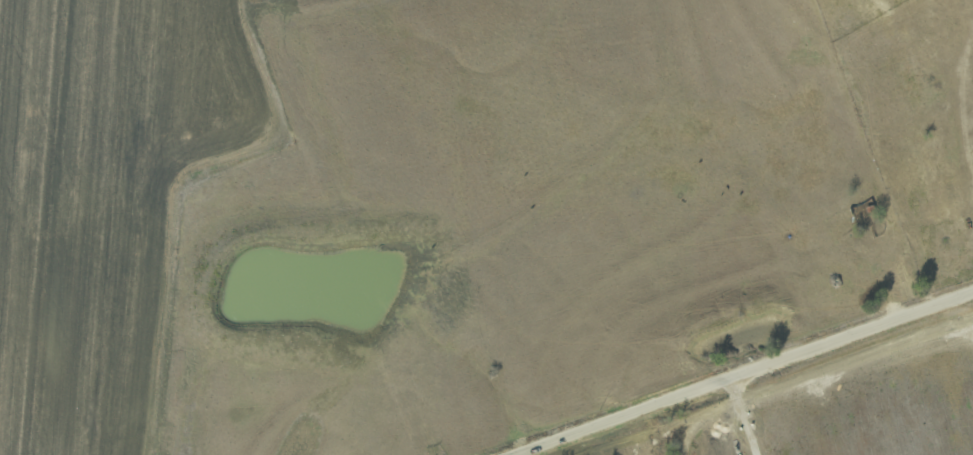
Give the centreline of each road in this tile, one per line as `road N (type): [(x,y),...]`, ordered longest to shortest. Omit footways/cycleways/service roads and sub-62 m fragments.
road 1 (residential): [(513,454),(972,291)]

